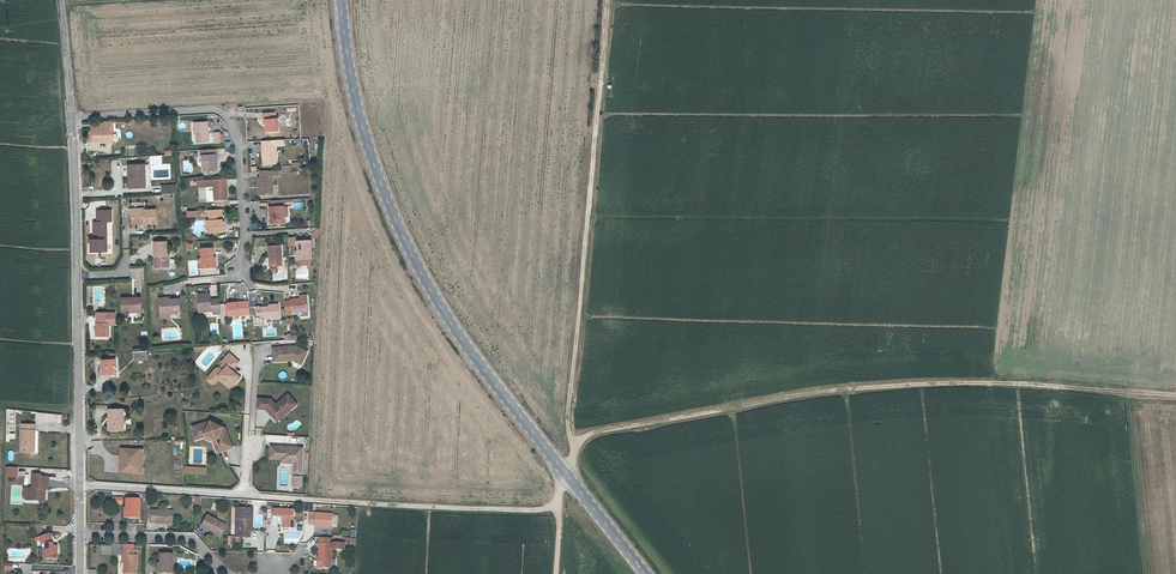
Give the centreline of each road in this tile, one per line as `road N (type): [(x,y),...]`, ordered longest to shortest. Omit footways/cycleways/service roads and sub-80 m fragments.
road 1 (track): [(563,472),(582,437),(822,392),(995,382),(1175,396)]
road 2 (secondary): [(342,0),(364,137),(387,208),(454,334),(563,472)]
road 3 (track): [(574,449),(568,428),(608,0)]
road 4 (residential): [(72,119),(214,109),(229,121),(244,241),(236,278),(191,281)]
road 5 (unclassified): [(242,495),(526,511),(556,500),(563,472)]
road 6 (tertiary): [(79,485),(77,276)]
road 7 (unclassified): [(79,485),(242,495)]
road 8 (residential): [(226,573),(192,539),(79,535)]
road 9 (tertiary): [(77,276),(72,119)]
road 10 (secondary): [(563,472),(644,573)]

